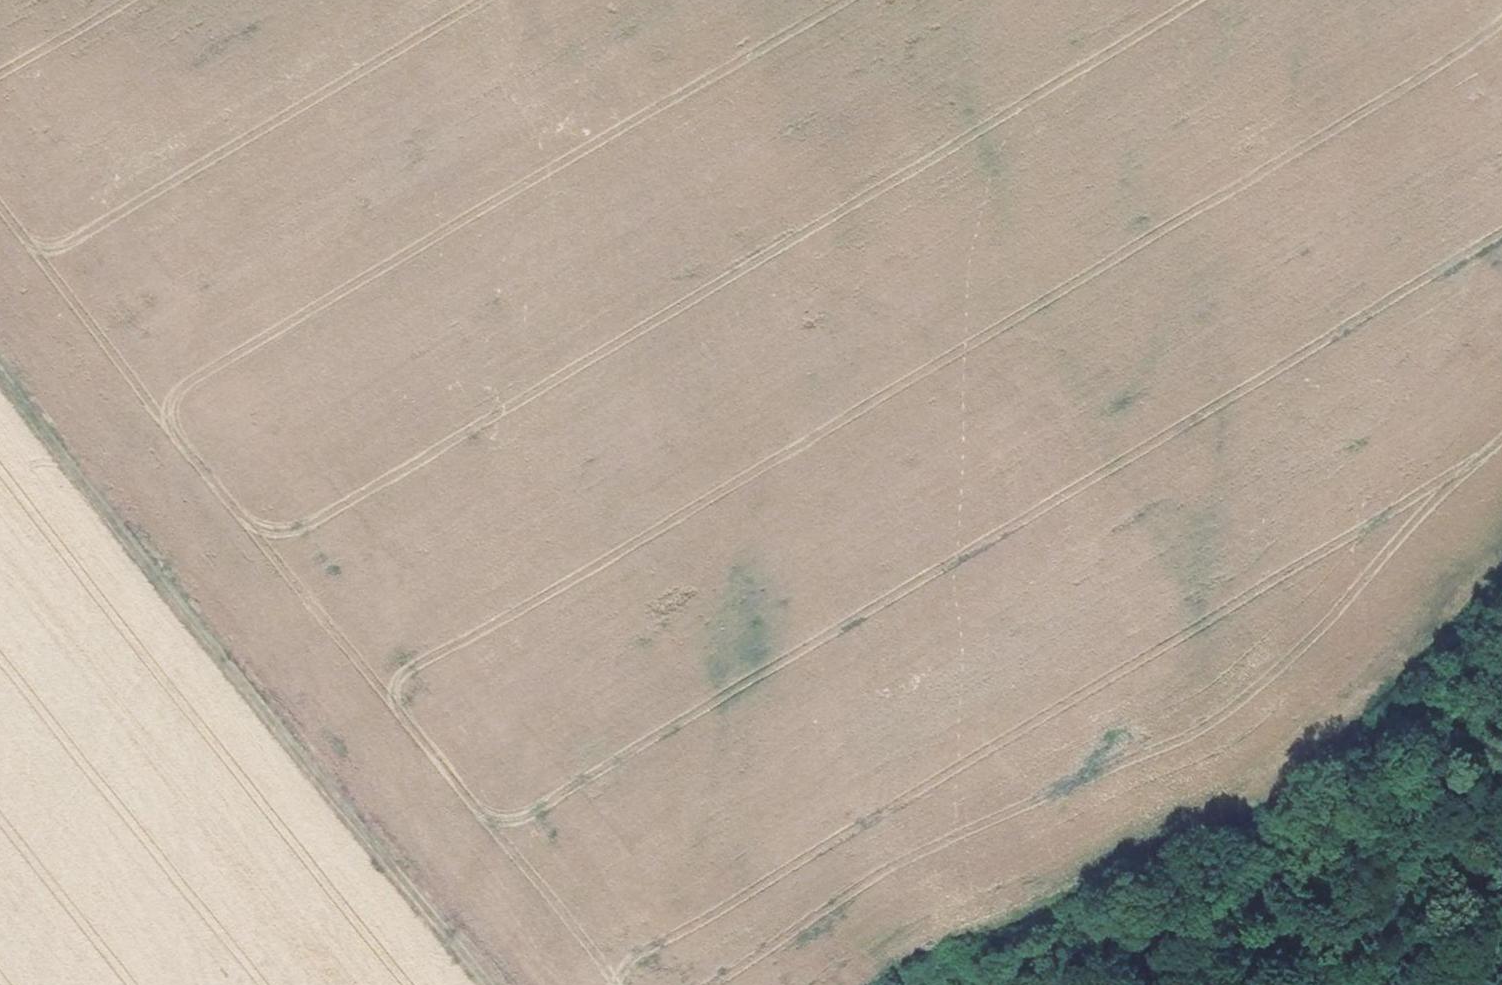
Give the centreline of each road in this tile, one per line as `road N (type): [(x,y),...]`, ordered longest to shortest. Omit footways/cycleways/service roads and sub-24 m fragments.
road 1 (track): [(485,984),(0,385)]
road 2 (track): [(1150,984),(1501,598)]

